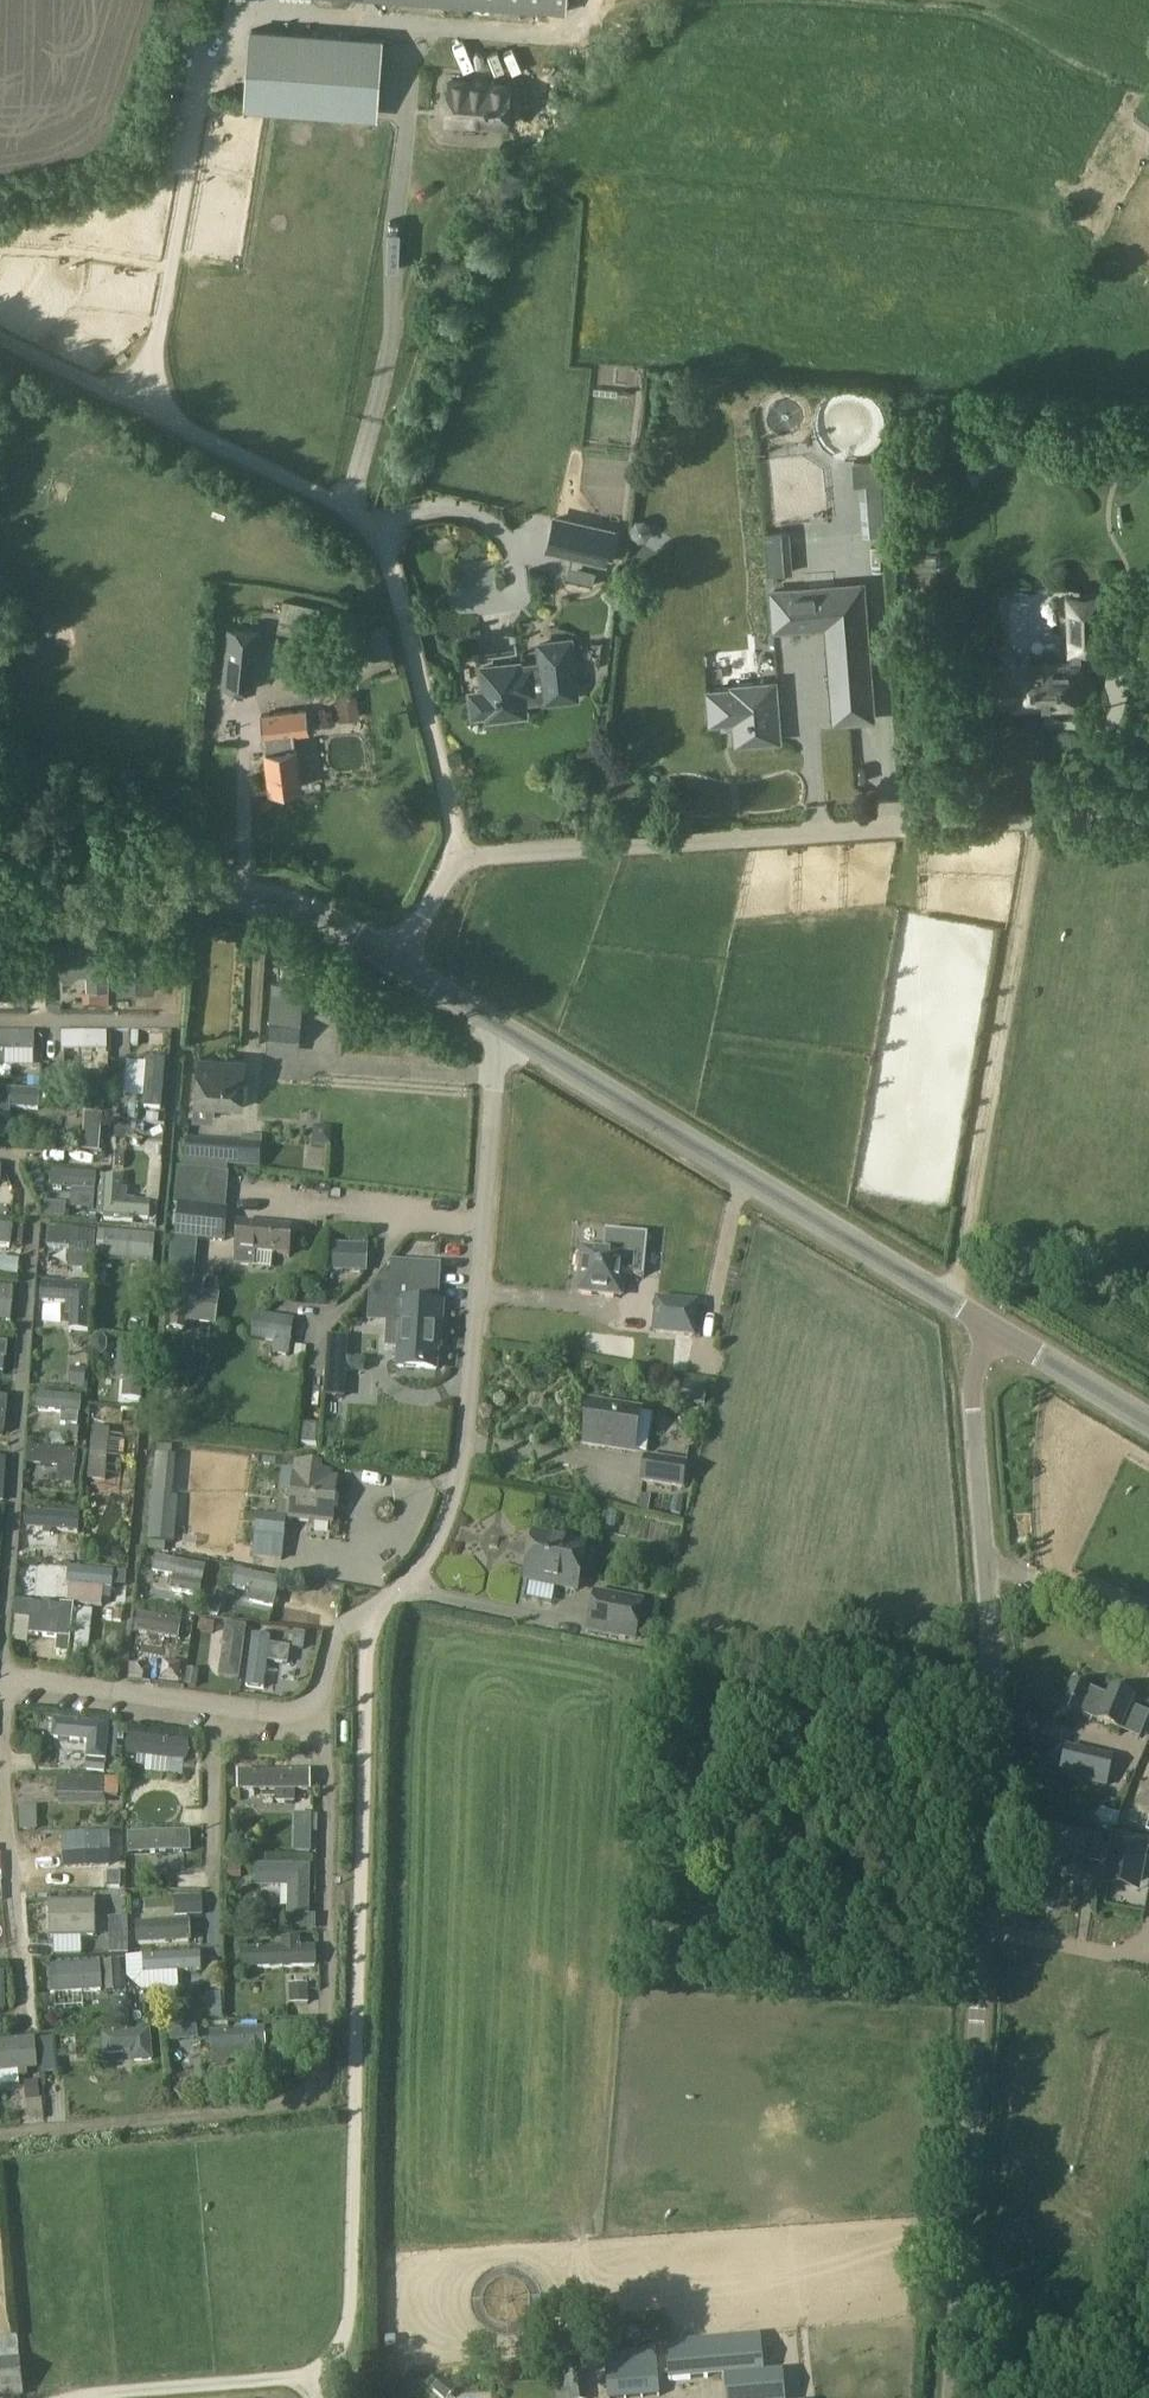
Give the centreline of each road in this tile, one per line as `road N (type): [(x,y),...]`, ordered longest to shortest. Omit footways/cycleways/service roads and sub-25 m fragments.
road 1 (unclassified): [(954,2397),(994,1731),(972,1369),(991,1323)]
road 2 (unclassified): [(73,2392),(317,2374),(352,2315),(385,1620)]
road 3 (residential): [(461,858),(380,539),(351,513),(0,340)]
road 4 (residential): [(0,2133),(284,2110),(314,2097),(323,2071),(322,1717)]
road 5 (unclassified): [(1148,816),(461,858)]
road 6 (unclassified): [(385,1620),(434,1557),(466,1478),(510,1026)]
road 7 (unclassified): [(991,1323),(510,1026)]
road 8 (track): [(1034,823),(952,1301)]
road 9 (unclassified): [(4,1690),(37,1242)]
road 10 (unclassified): [(400,961),(304,907),(257,894),(0,906)]
road 11 (residential): [(4,1690),(3,1792),(22,2025)]
road 12 (residential): [(213,1706),(214,1954)]
road 13 (unclassified): [(213,1706),(4,1690)]
road 14 (unclassified): [(1148,1420),(991,1323)]
road 15 (unclassified): [(385,1620),(346,1621),(334,1633),(322,1717)]
road 16 (unclassified): [(510,1026),(400,961)]

